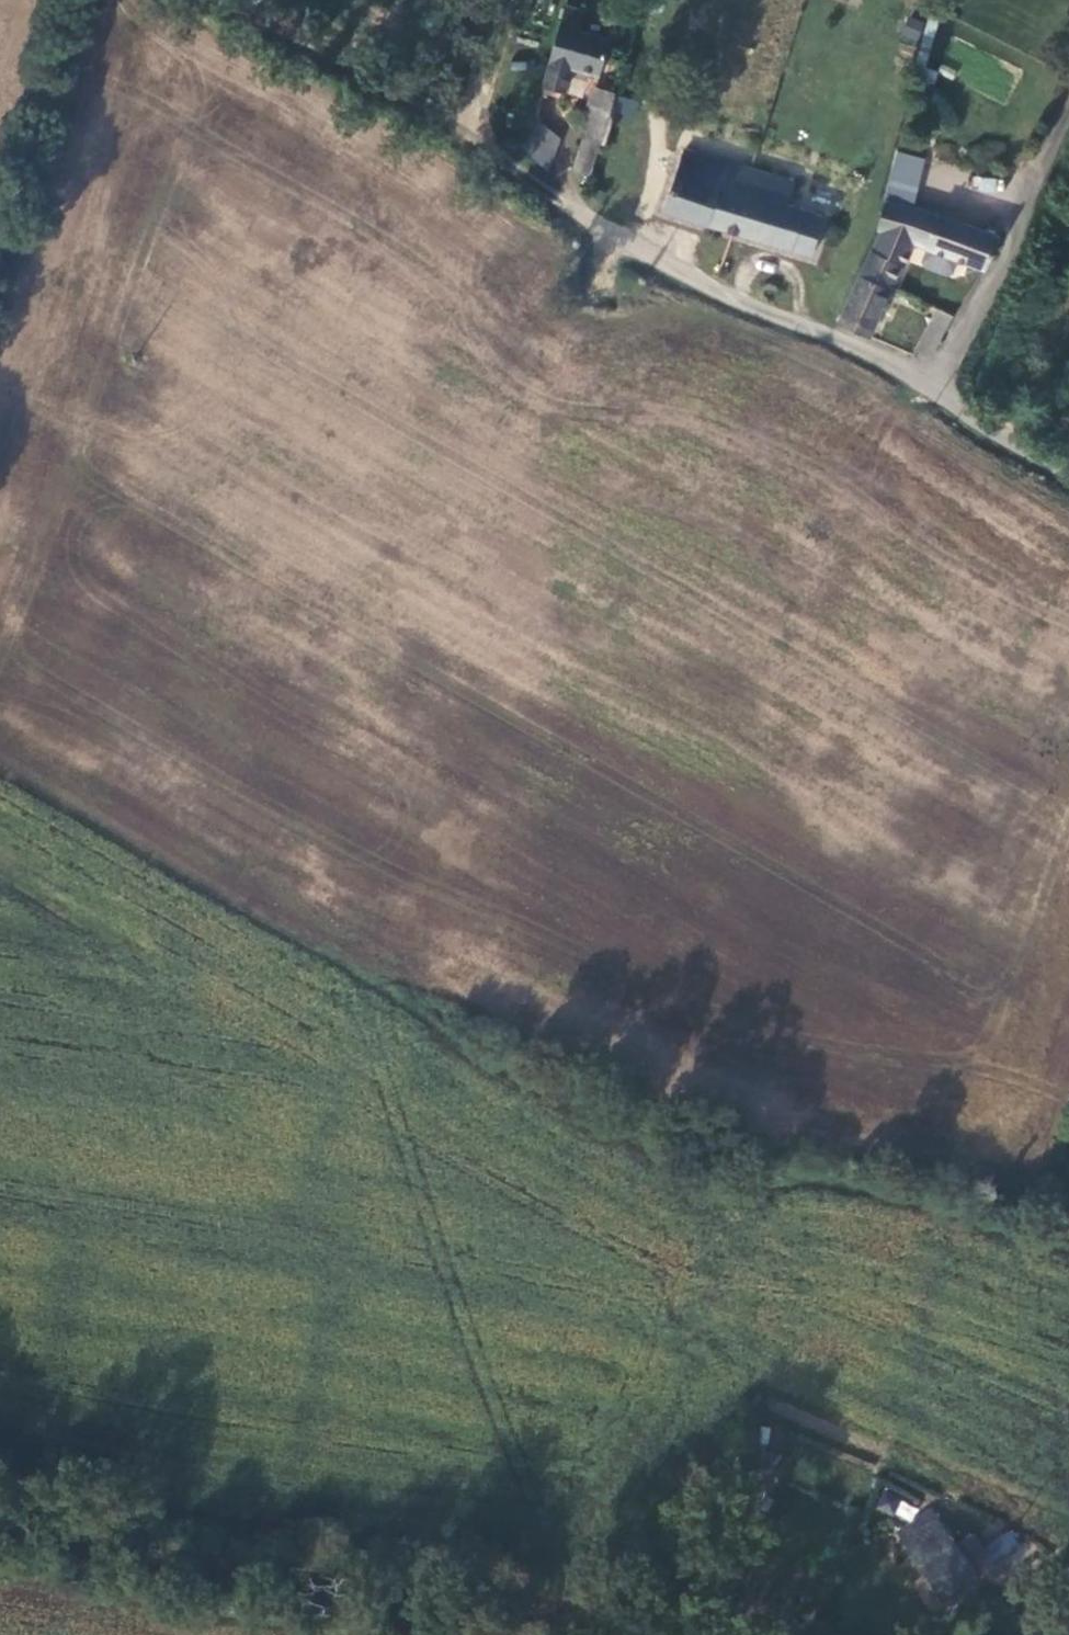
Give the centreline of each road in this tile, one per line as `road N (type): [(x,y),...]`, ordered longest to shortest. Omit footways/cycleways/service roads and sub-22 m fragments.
road 1 (track): [(640,266),(169,0)]
road 2 (unclassified): [(1068,472),(640,266)]

